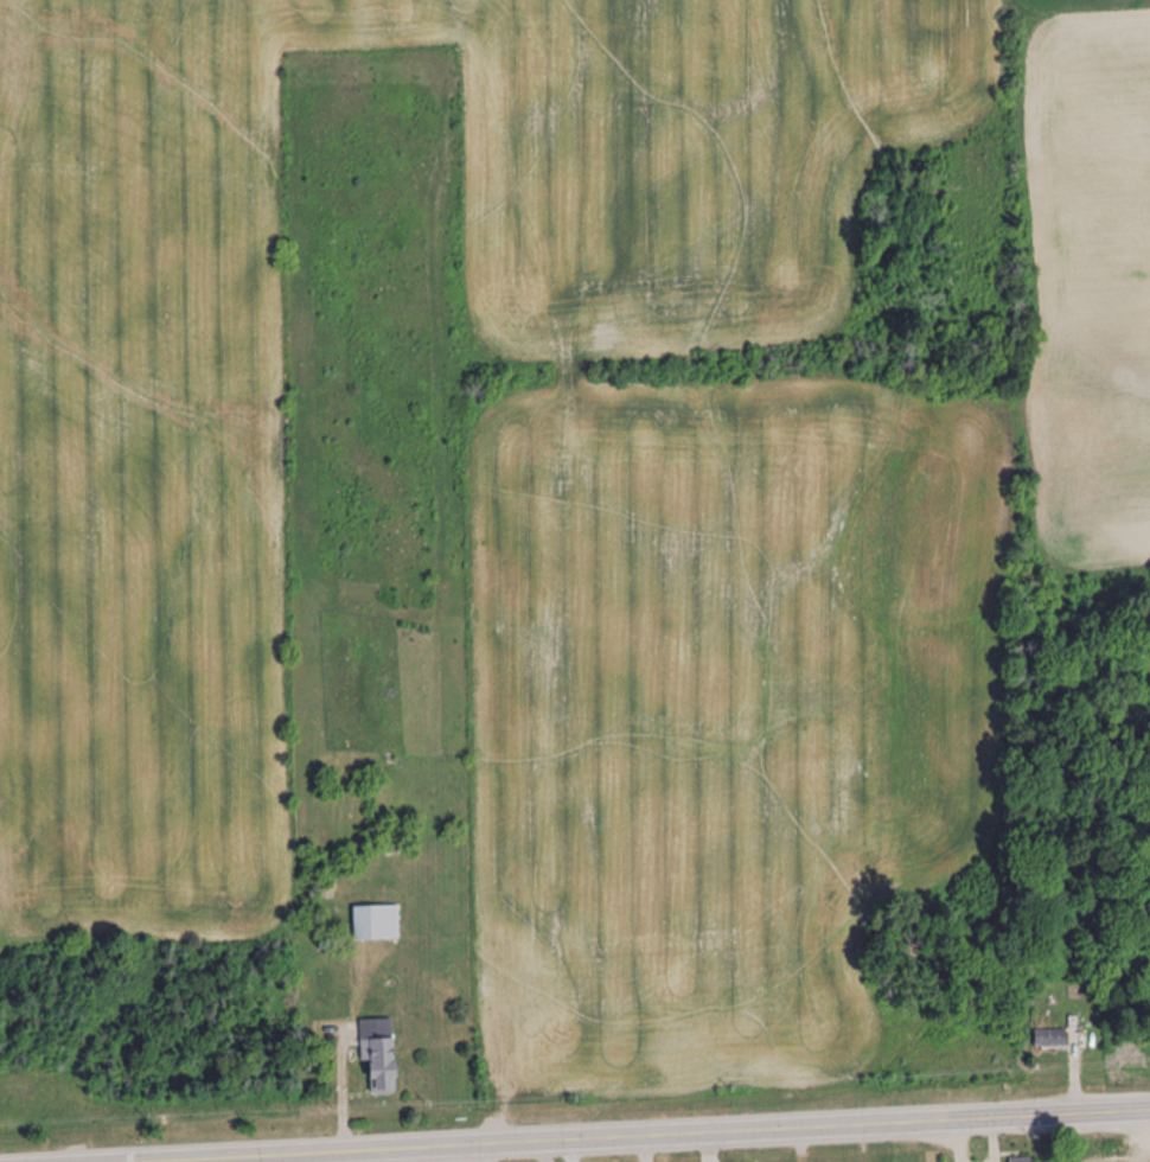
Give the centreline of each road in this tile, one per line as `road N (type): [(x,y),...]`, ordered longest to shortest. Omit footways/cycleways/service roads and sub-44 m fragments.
road 1 (primary): [(60,1161),(1088,1110)]

